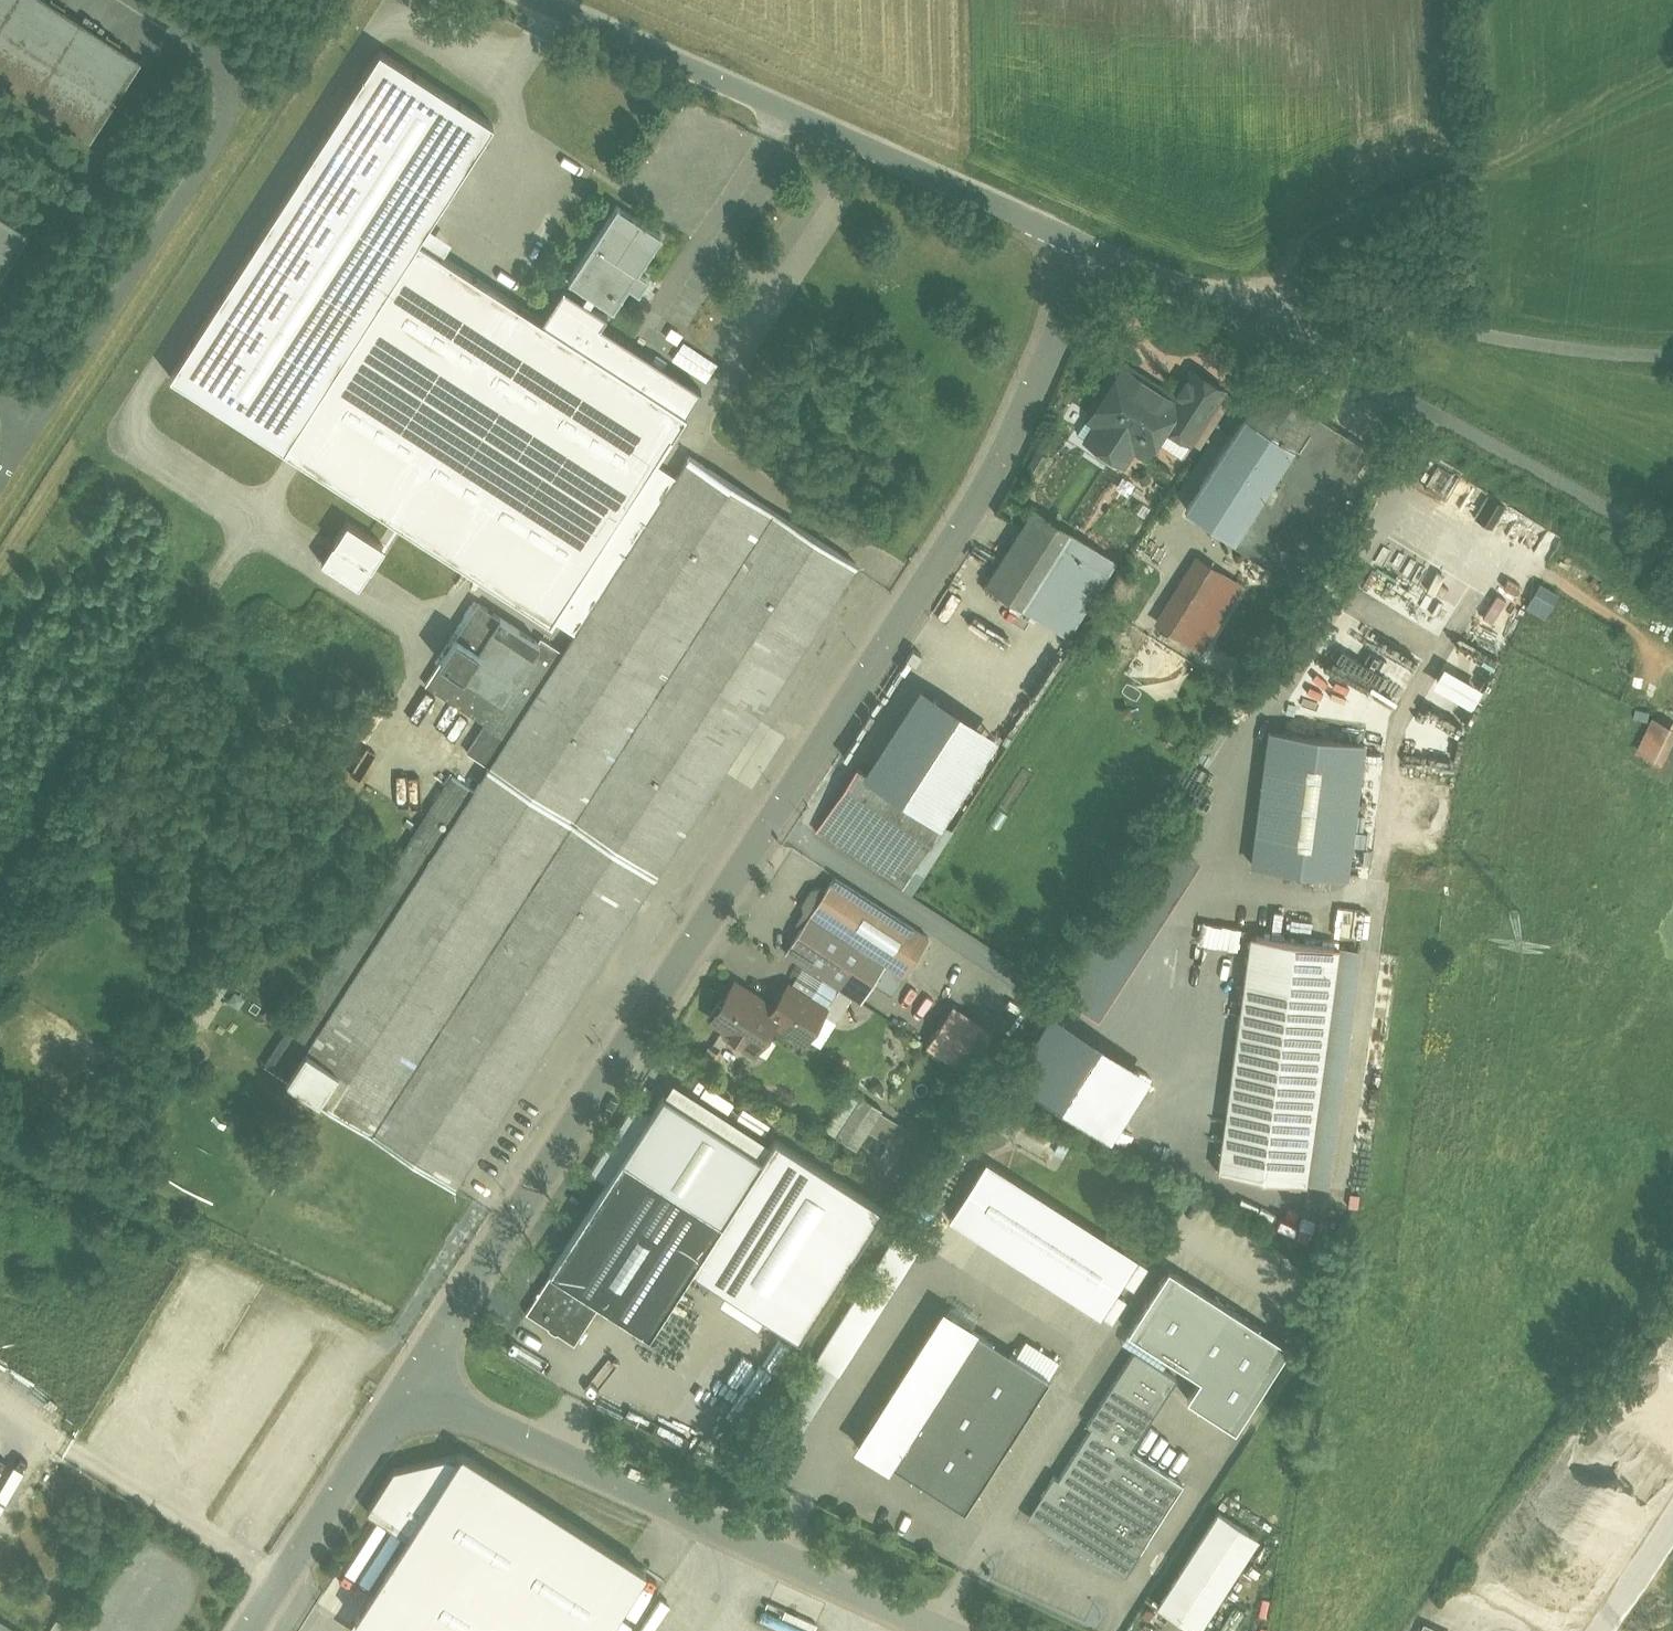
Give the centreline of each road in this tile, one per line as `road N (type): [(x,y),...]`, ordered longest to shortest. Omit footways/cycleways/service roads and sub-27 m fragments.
road 1 (unclassified): [(1108,249),(416,1388)]
road 2 (residential): [(1108,249),(1672,560)]
road 3 (unclassified): [(1672,313),(1401,301),(1055,220)]
road 4 (unclassified): [(416,1388),(948,1630)]
road 5 (residential): [(551,0),(1055,220)]
road 6 (unclassified): [(416,1388),(255,1630)]

